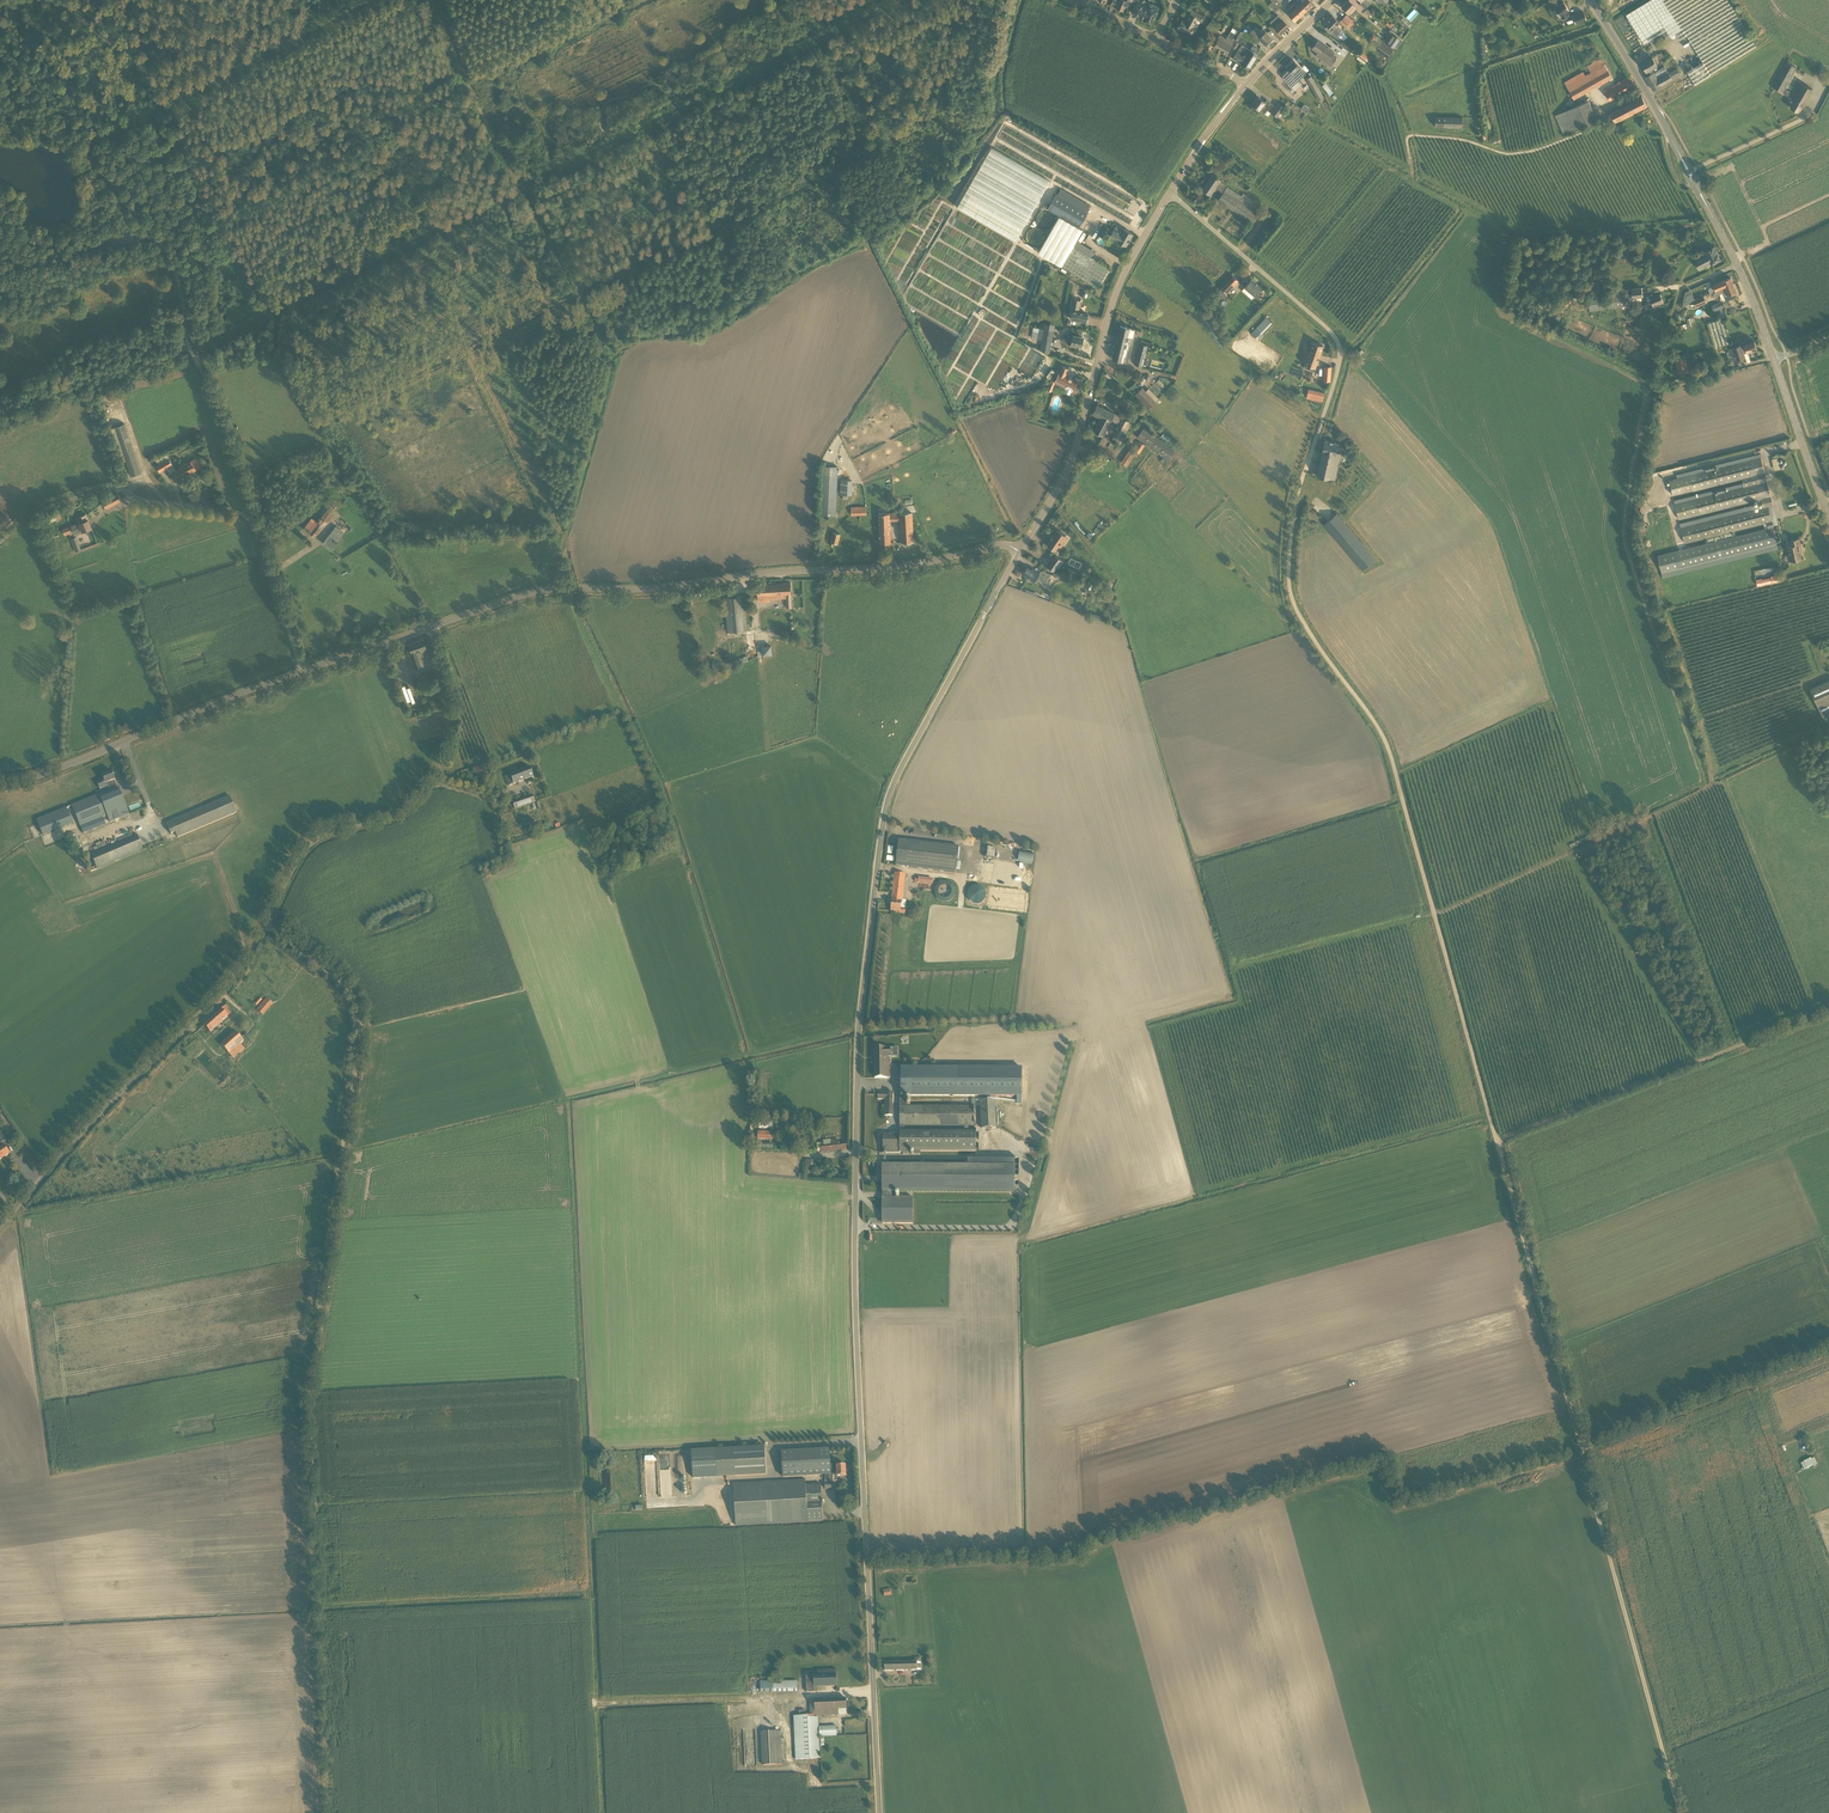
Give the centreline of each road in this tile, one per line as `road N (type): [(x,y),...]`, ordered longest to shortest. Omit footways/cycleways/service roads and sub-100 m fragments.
road 1 (tertiary): [(880,1812),(857,1319),(857,1110),(883,819),(1020,552)]
road 2 (unclassified): [(0,1232),(115,1099),(231,986),(306,853),(330,834),(396,816),(441,767),(453,692),(433,627)]
road 3 (track): [(1680,1812),(1497,1141)]
road 4 (track): [(1497,1141),(1391,755),(1302,620),(1290,587),(1292,528)]
road 5 (tertiary): [(433,627),(560,585),(640,590),(890,568),(1001,544),(1020,552)]
road 6 (track): [(305,1387),(352,1092),(354,1006),(345,985),(267,925)]
road 7 (unclassified): [(303,671),(259,520),(243,510),(102,491),(47,504),(0,544)]
road 8 (unclassified): [(1292,528),(1340,350),(1320,321),(1170,193)]
road 9 (tertiary): [(1020,552),(1066,479),(1129,264),(1170,193)]
road 10 (track): [(1828,1012),(1497,1141)]
road 11 (tertiary): [(0,783),(49,773),(303,671)]
road 12 (track): [(600,1812),(590,1601)]
road 13 (secondary): [(1689,171),(1589,0)]
road 14 (track): [(192,350),(259,520)]
road 15 (secondary): [(1779,360),(1705,203)]
road 16 (secondary): [(1828,509),(1779,360)]
road 17 (track): [(737,1699),(596,1705)]
road 18 (tertiary): [(303,671),(433,627)]
road 19 (tertiary): [(1170,193),(1245,86)]
road 20 (track): [(610,140),(599,123),(610,99),(656,84),(679,105)]
road 21 (tertiary): [(1245,86),(1333,0)]

